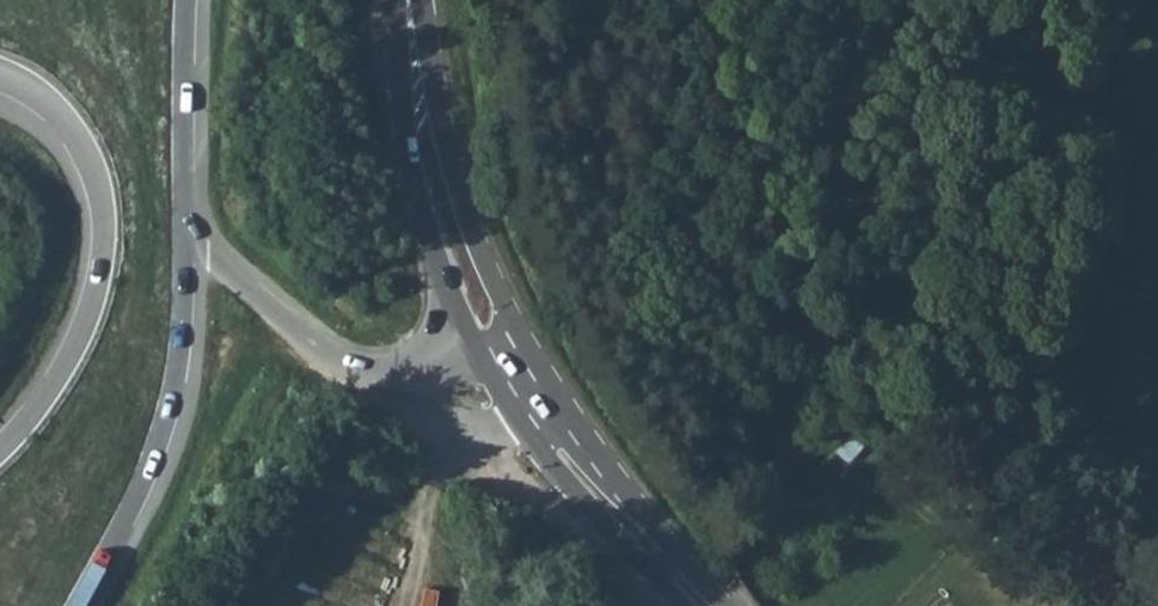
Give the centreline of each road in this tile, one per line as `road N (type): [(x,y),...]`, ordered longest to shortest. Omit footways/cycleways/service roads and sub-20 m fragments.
road 1 (trunk): [(0,75),(67,124),(92,165),(103,216),(89,309),(61,367),(0,448)]
road 2 (trunk): [(79,605),(150,477),(167,421),(178,375),(183,226)]
road 3 (trunk): [(502,347),(411,367),(339,360),(259,300),(183,226)]
road 4 (tertiary): [(410,0),(441,206),(502,347)]
road 5 (tertiary): [(502,347),(580,463),(702,605)]
road 6 (trunk): [(183,226),(188,0)]

